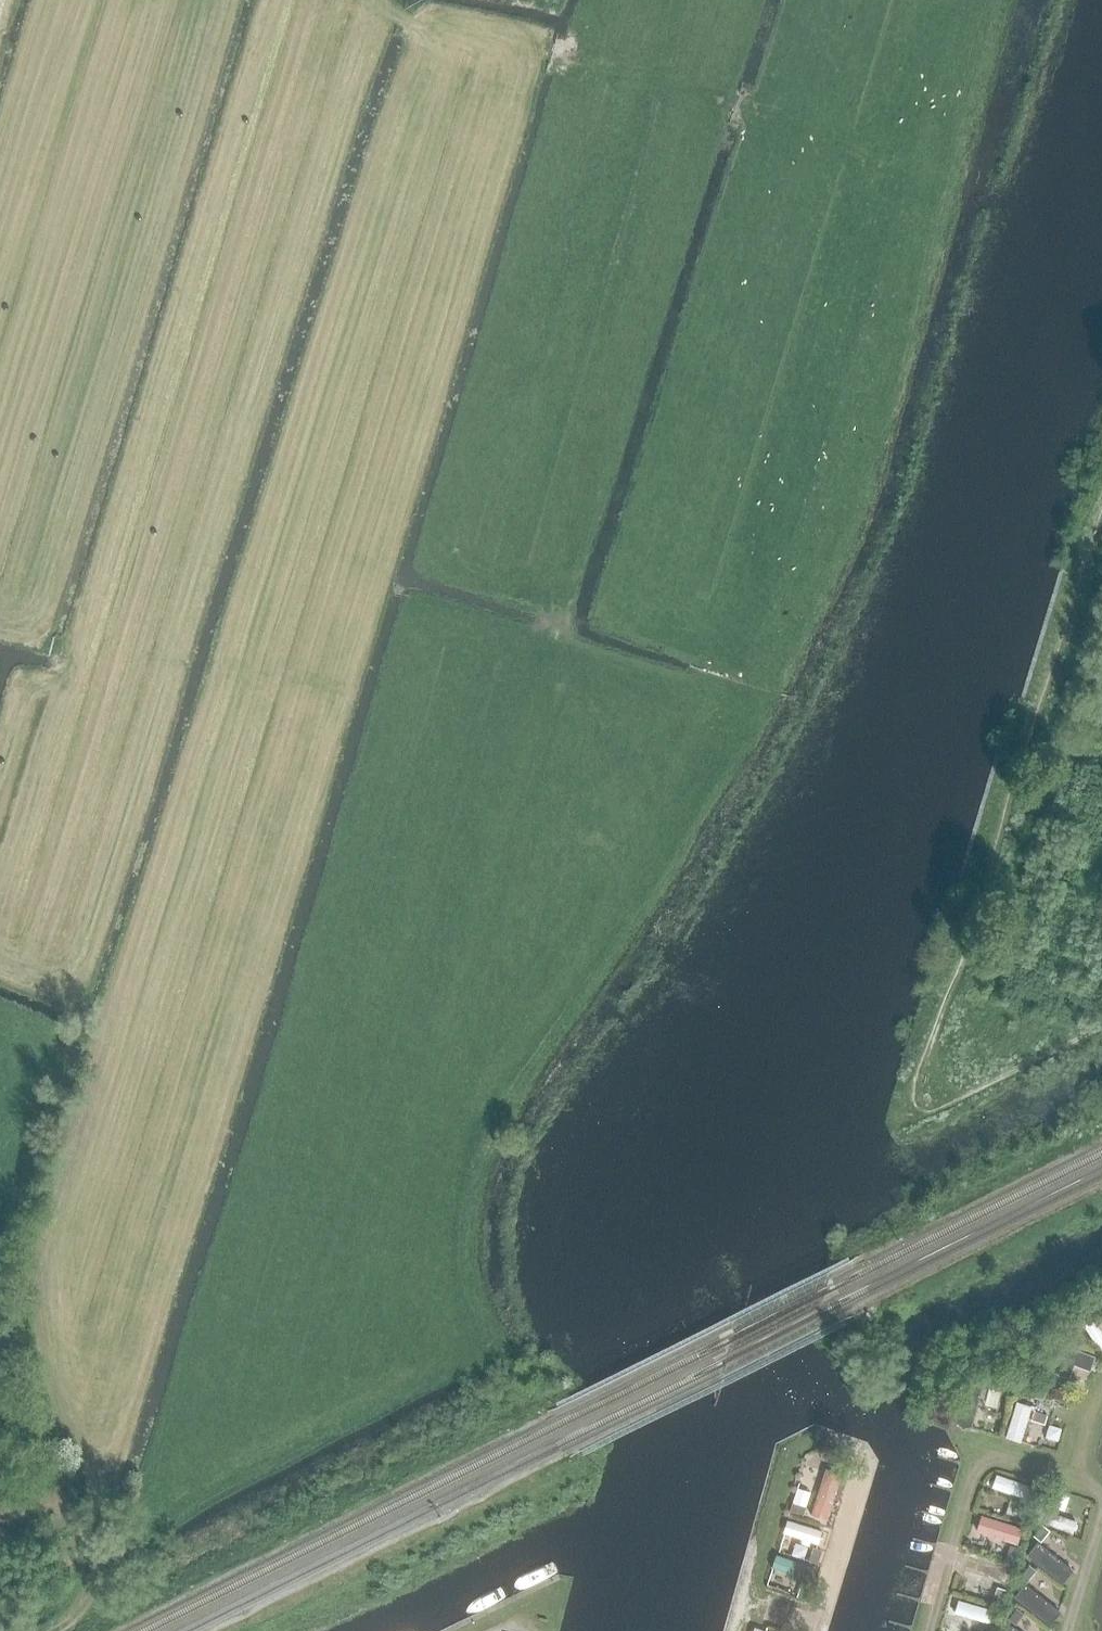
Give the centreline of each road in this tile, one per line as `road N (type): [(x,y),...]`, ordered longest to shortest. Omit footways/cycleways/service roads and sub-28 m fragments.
road 1 (track): [(50,1630),(75,1619),(93,1590),(93,1547),(30,1391),(14,1326),(97,1023)]

